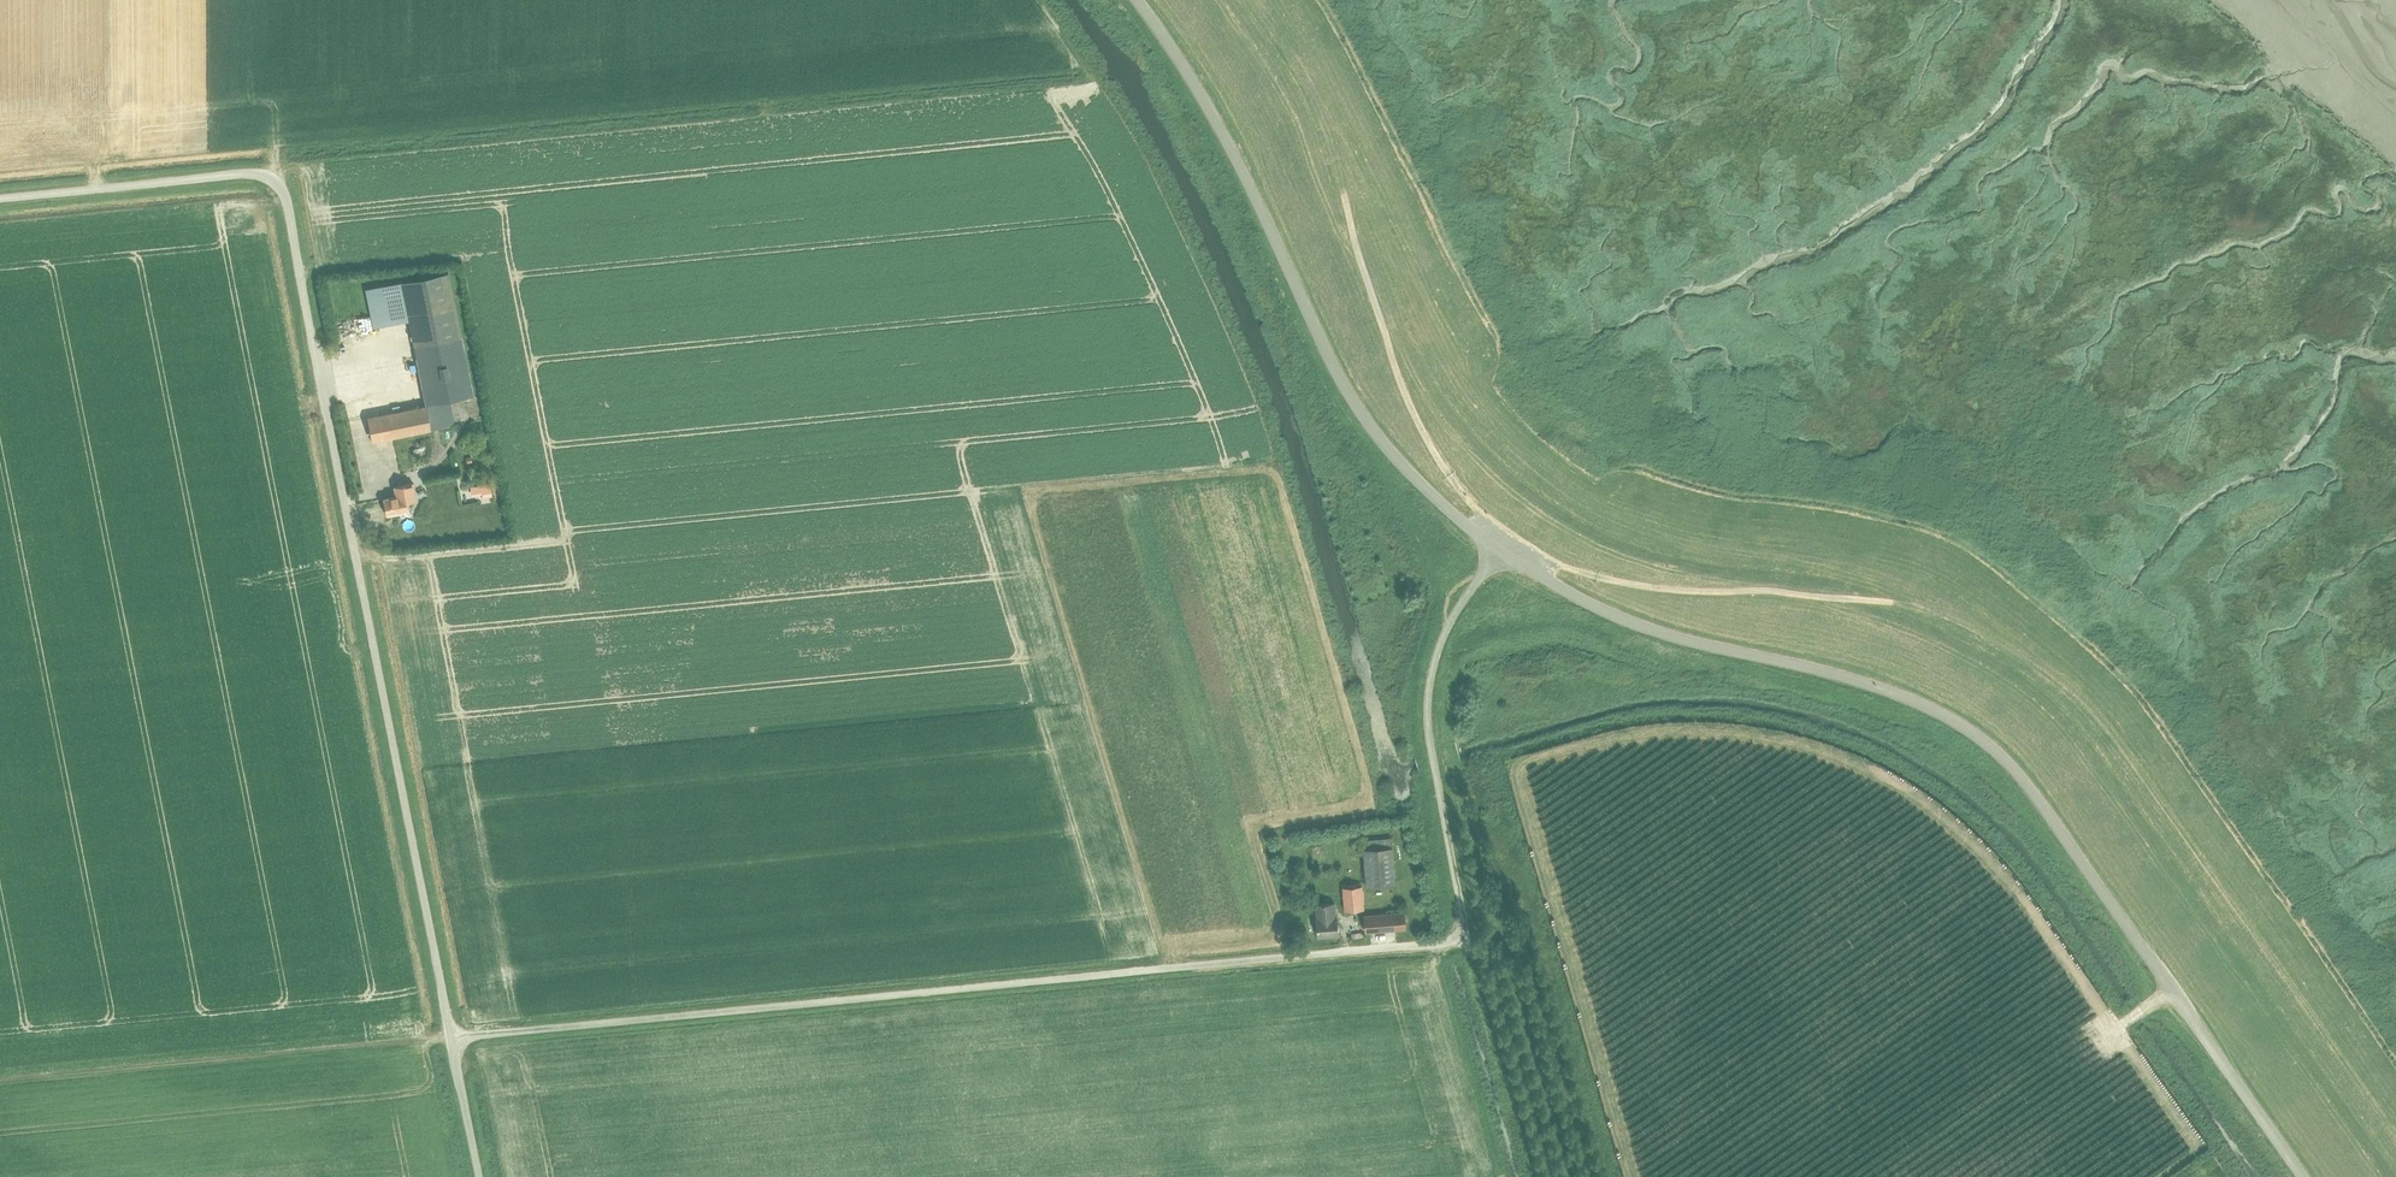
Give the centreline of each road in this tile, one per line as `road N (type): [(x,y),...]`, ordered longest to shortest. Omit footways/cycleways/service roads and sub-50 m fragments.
road 1 (track): [(2395,1176),(2044,688),(1982,643),(1890,602),(1693,559),(1546,501),(1429,362),(1286,65),(1240,0)]
road 2 (unclassified): [(450,1039),(1447,943),(1462,920),(1428,698),(1448,628),(1497,551)]
road 3 (unclassified): [(450,1039),(283,194),(272,179),(253,173),(0,198)]
road 4 (unclassified): [(2301,1176),(2021,780),(1957,723),(1826,671),(1707,646),(1621,617),(1497,551)]
road 5 (unclassified): [(1497,551),(1417,480),(1364,417),(1217,124),(1136,0)]
road 6 (track): [(1460,935),(1478,963),(1542,1176)]
road 7 (unclassified): [(479,1176),(450,1039)]

